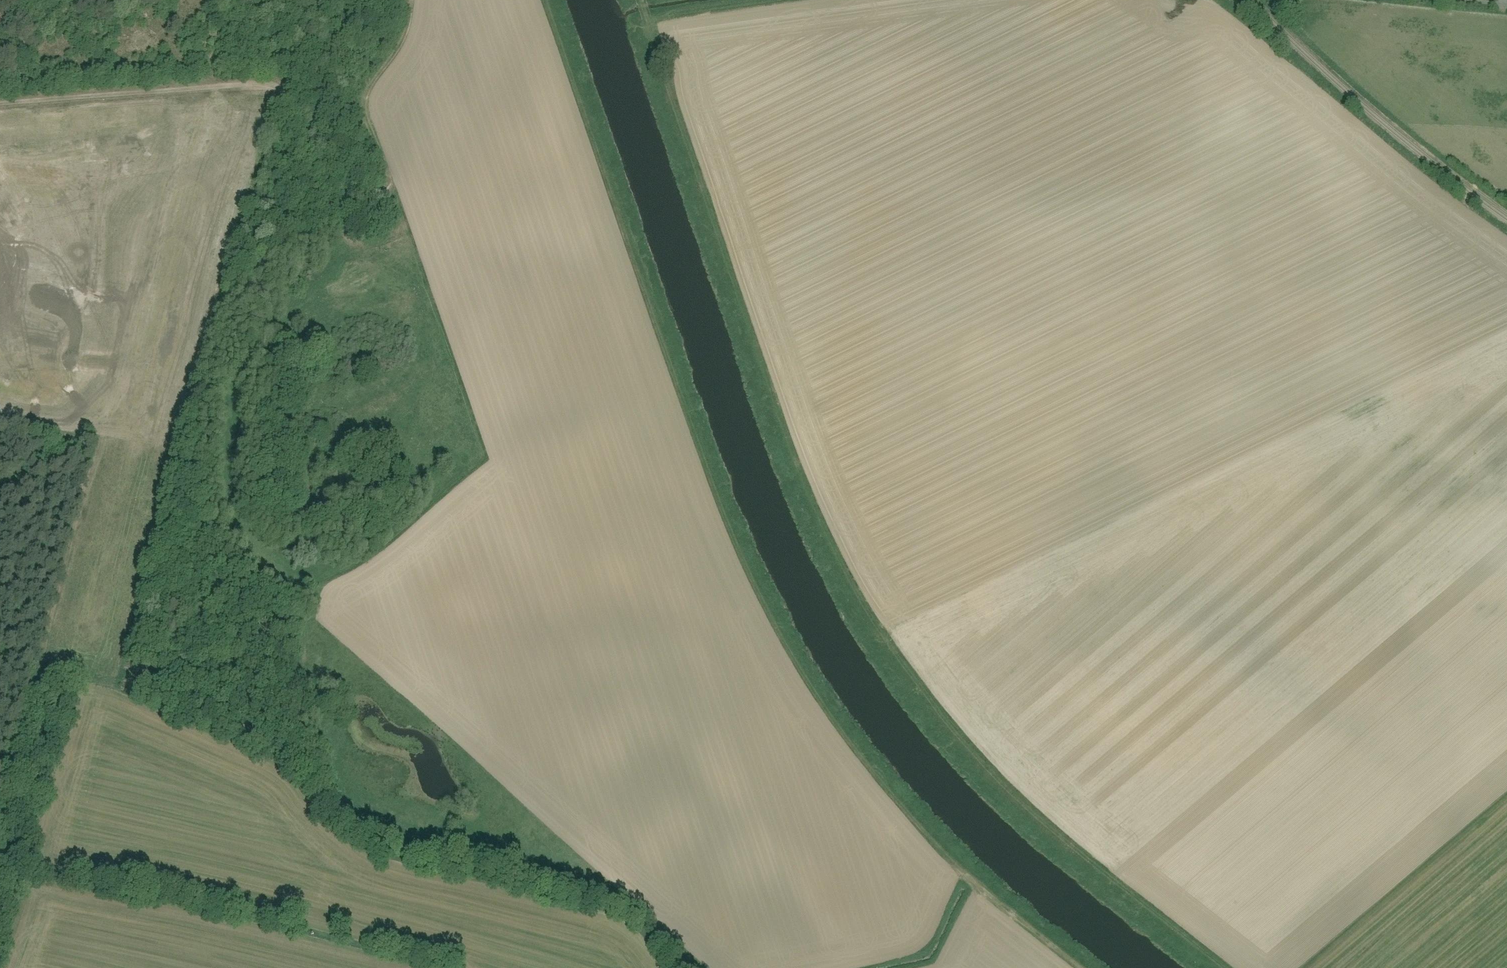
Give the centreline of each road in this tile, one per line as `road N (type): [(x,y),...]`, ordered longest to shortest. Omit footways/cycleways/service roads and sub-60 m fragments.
road 1 (track): [(538,0),(739,566),(824,722),(972,882),(1079,967)]
road 2 (track): [(0,109),(265,87),(289,97),(331,184),(390,196),(366,108),(407,40),(413,0)]
road 3 (track): [(0,865),(90,448),(0,429)]

